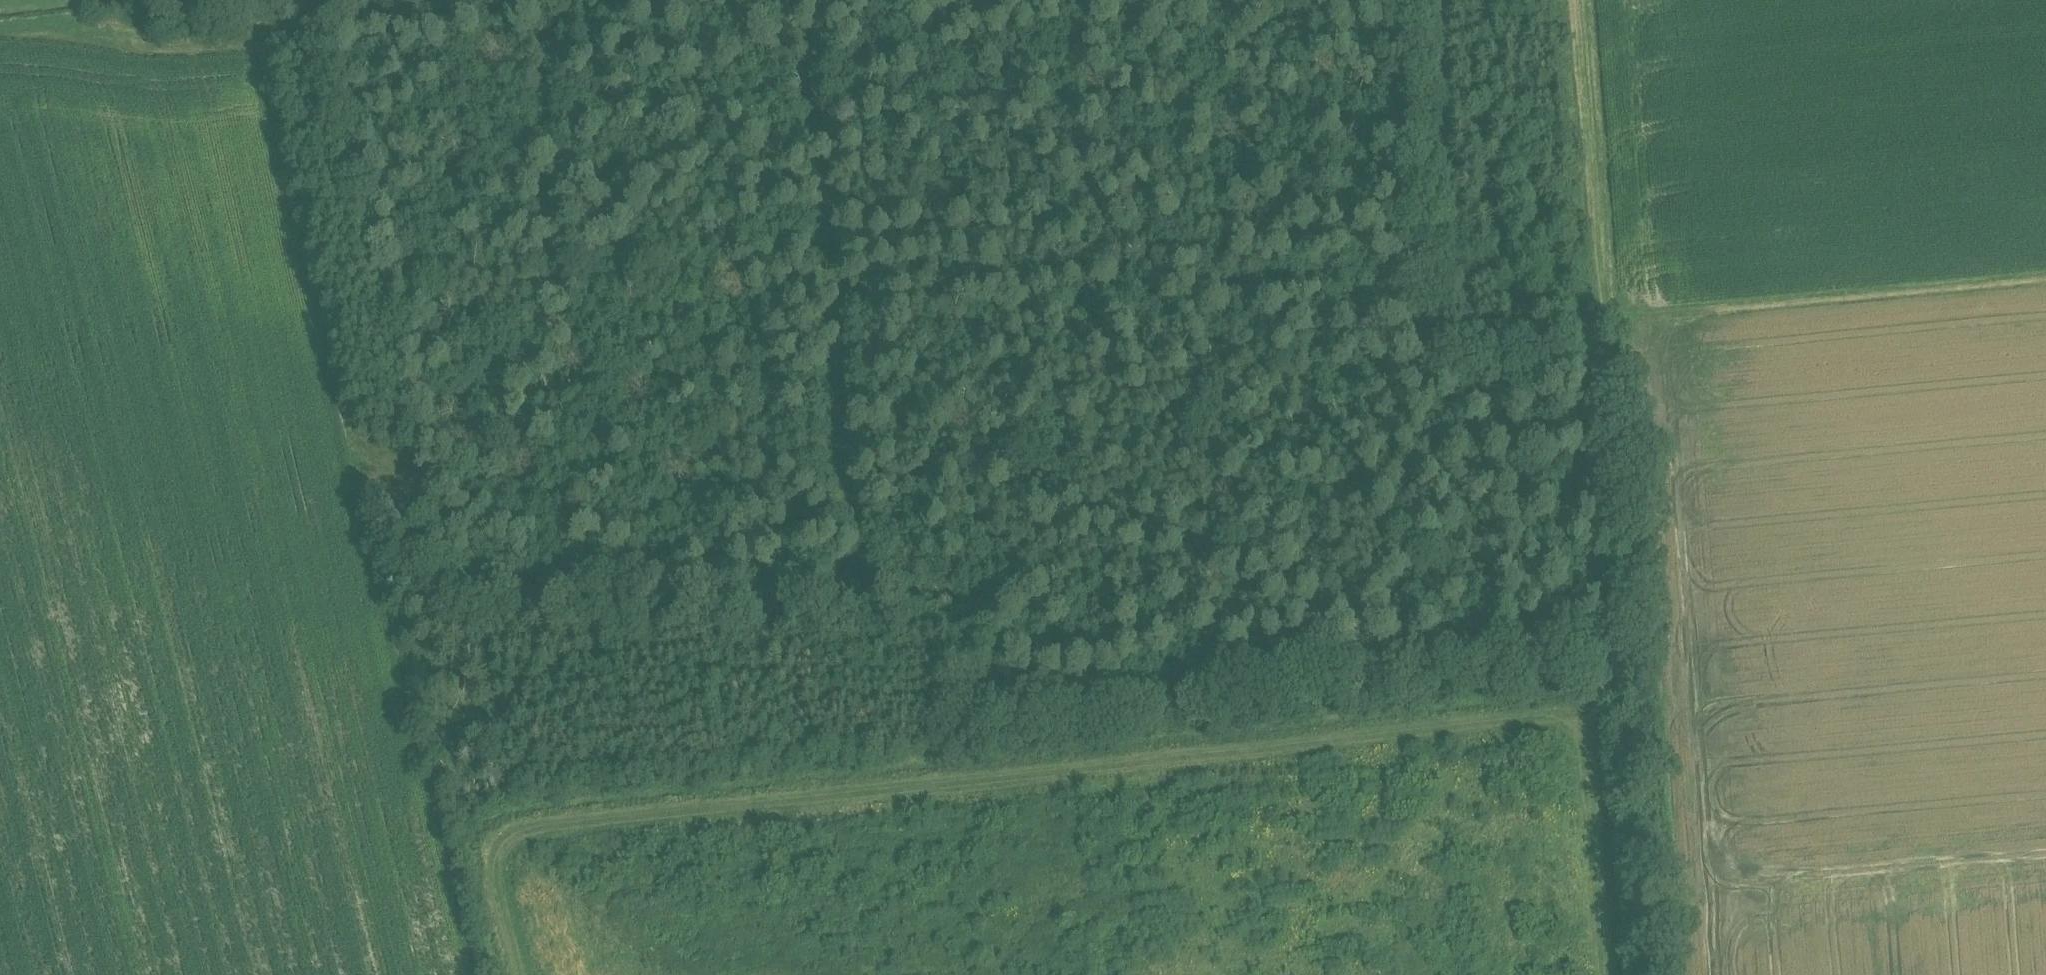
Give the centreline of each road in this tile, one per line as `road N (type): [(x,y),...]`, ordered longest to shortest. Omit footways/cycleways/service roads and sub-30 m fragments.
road 1 (track): [(1381,0),(1401,345),(1599,330),(1606,234),(1582,0)]
road 2 (track): [(0,30),(156,52),(249,45),(284,32),(276,0)]
road 3 (track): [(284,32),(304,21),(547,0)]

